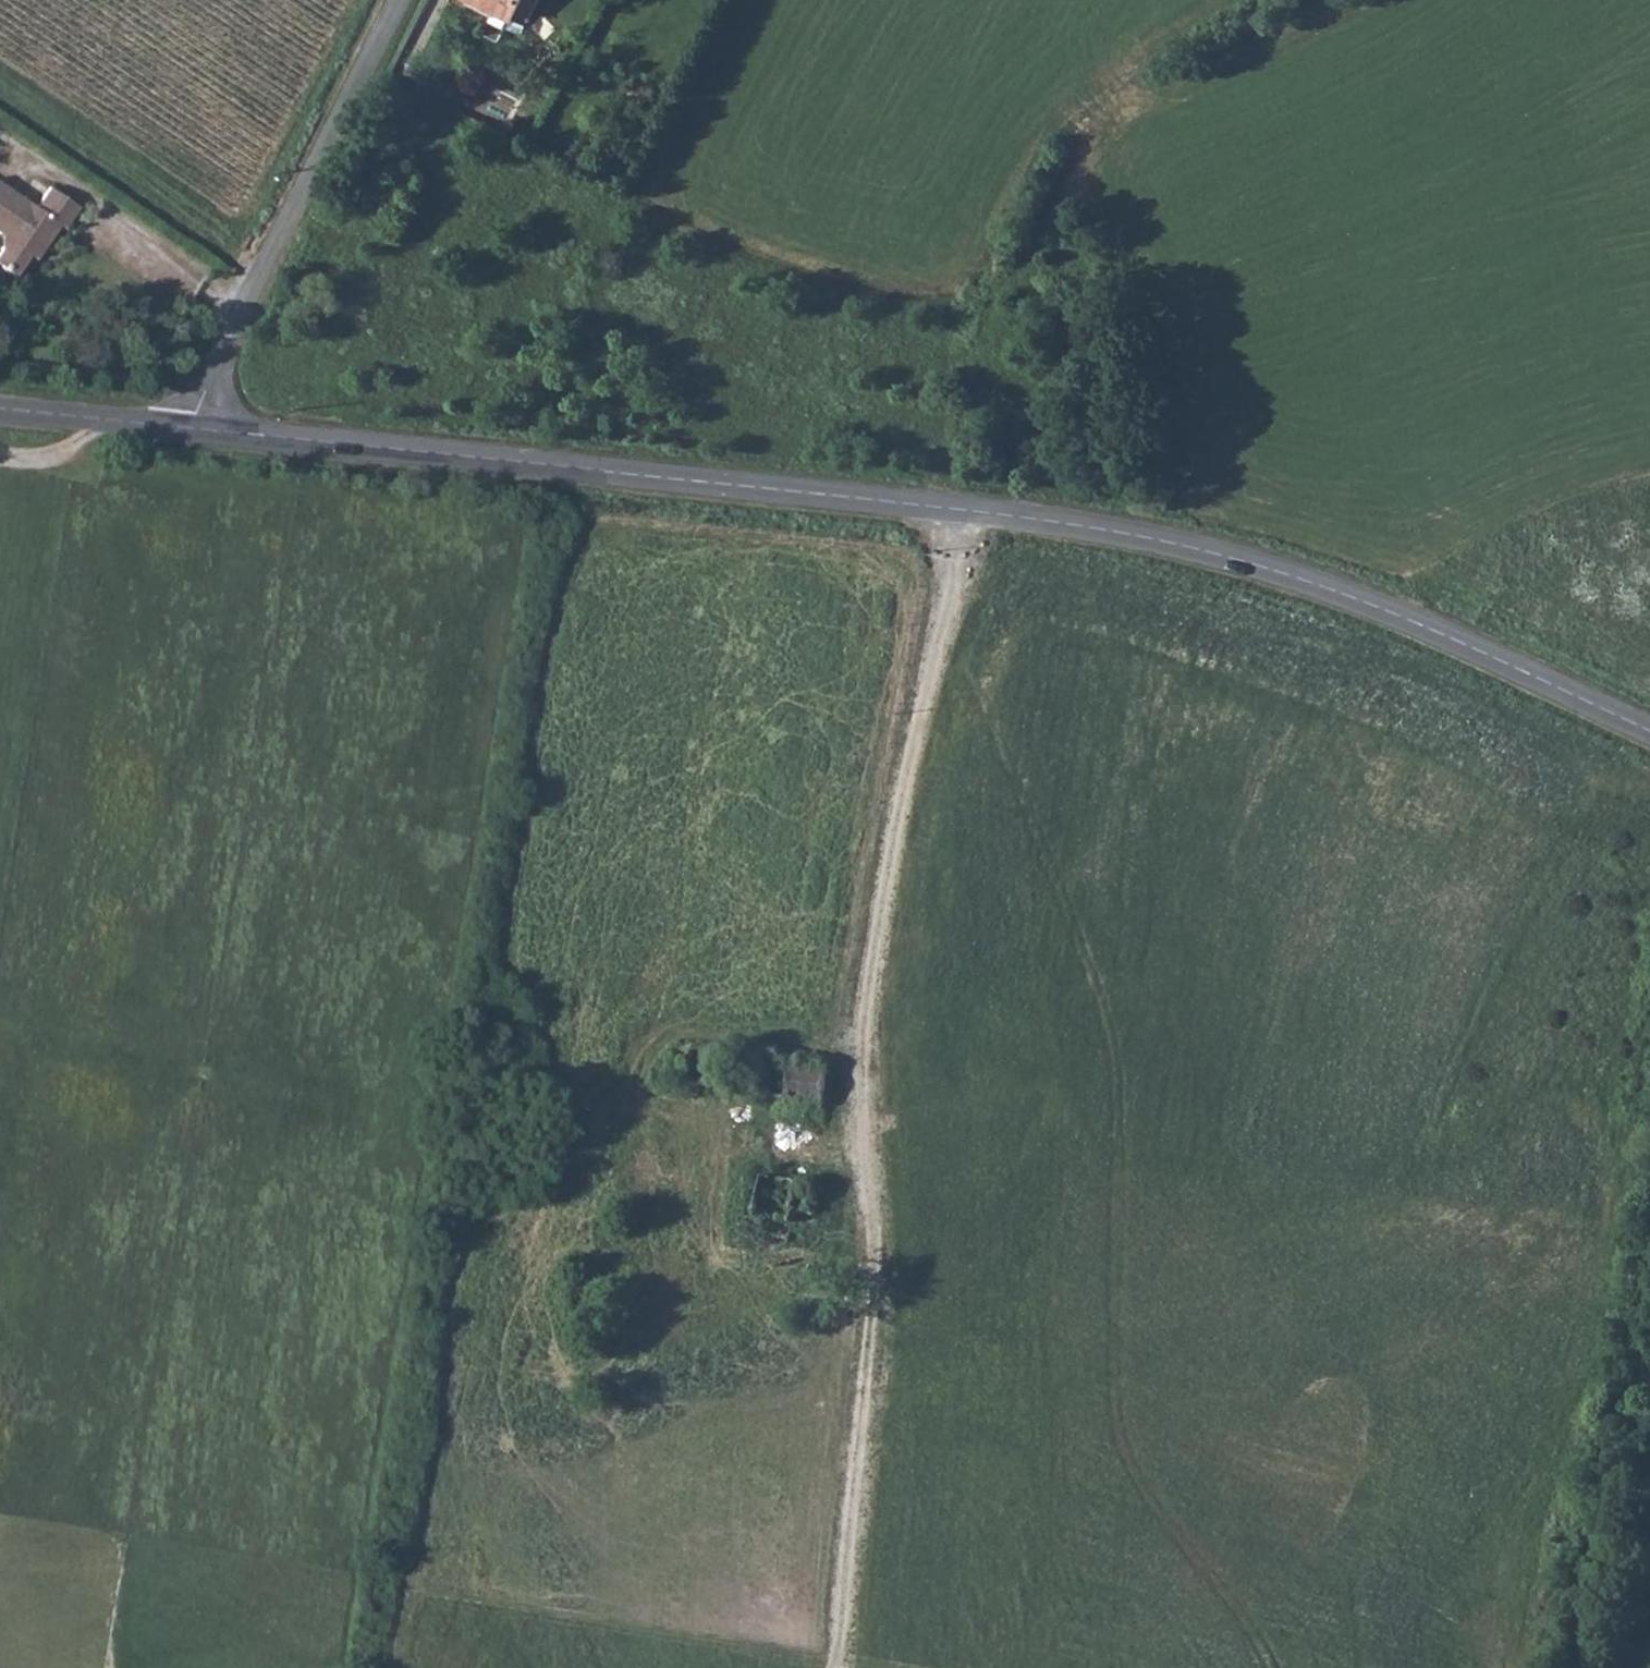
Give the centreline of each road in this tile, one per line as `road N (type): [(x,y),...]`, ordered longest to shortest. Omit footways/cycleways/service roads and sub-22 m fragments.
road 1 (tertiary): [(191,428),(962,510),(1190,546),(1377,607),(1649,731)]
road 2 (track): [(962,510),(942,590),(887,1018)]
road 3 (unclassified): [(398,0),(191,428)]
road 4 (tertiary): [(0,409),(191,428)]

